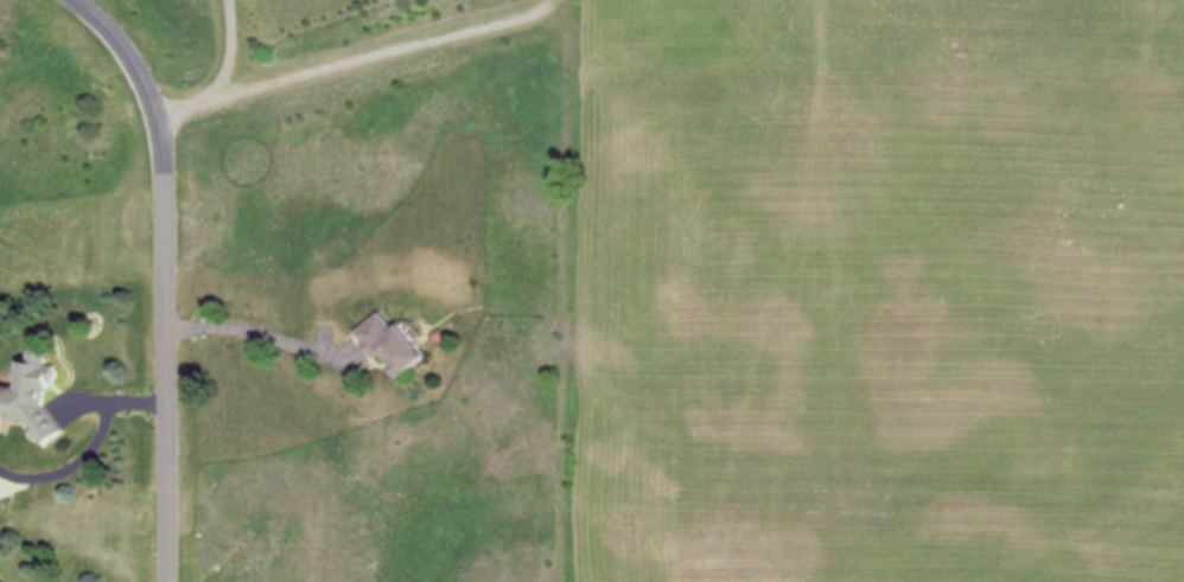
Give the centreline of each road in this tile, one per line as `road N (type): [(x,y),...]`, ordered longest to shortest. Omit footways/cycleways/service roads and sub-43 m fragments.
road 1 (residential): [(169,581),(166,173),(158,114),(119,40),(72,0)]

